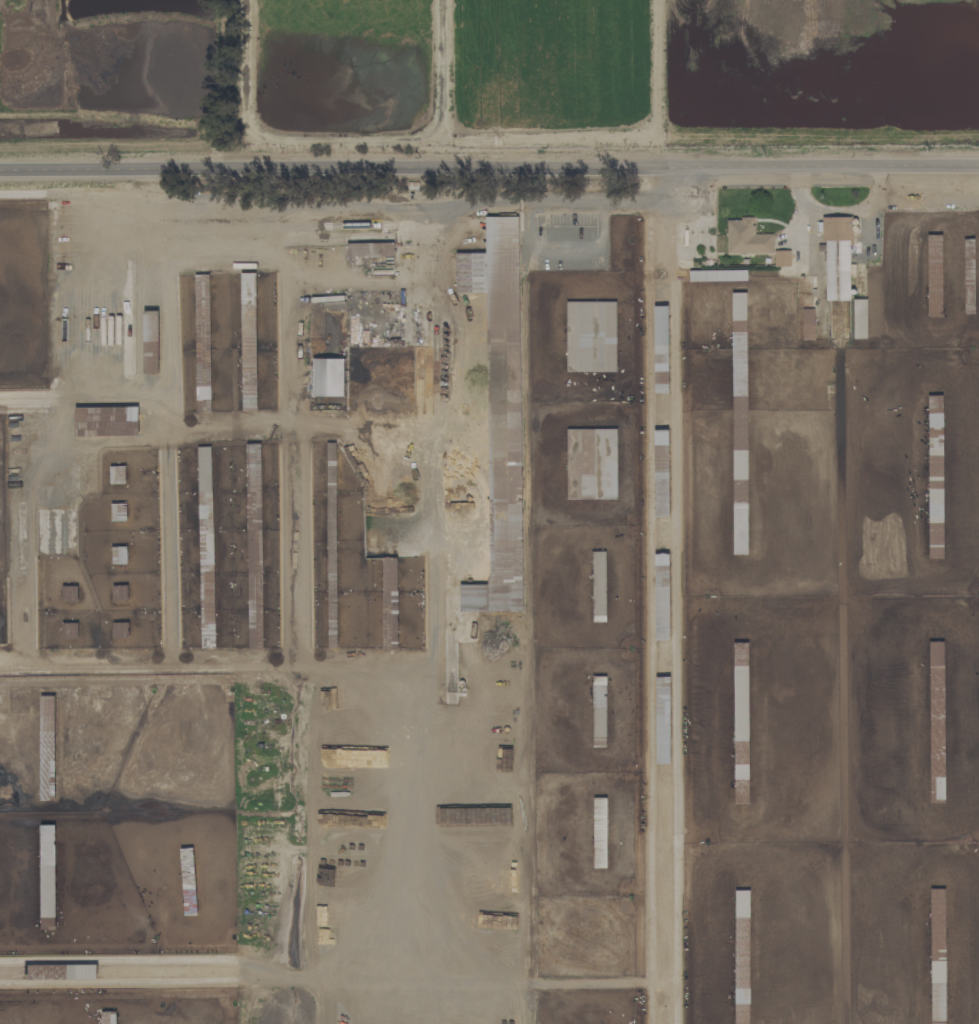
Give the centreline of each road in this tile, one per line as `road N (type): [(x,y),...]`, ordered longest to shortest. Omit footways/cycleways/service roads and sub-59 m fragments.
road 1 (residential): [(0,171),(978,165)]

